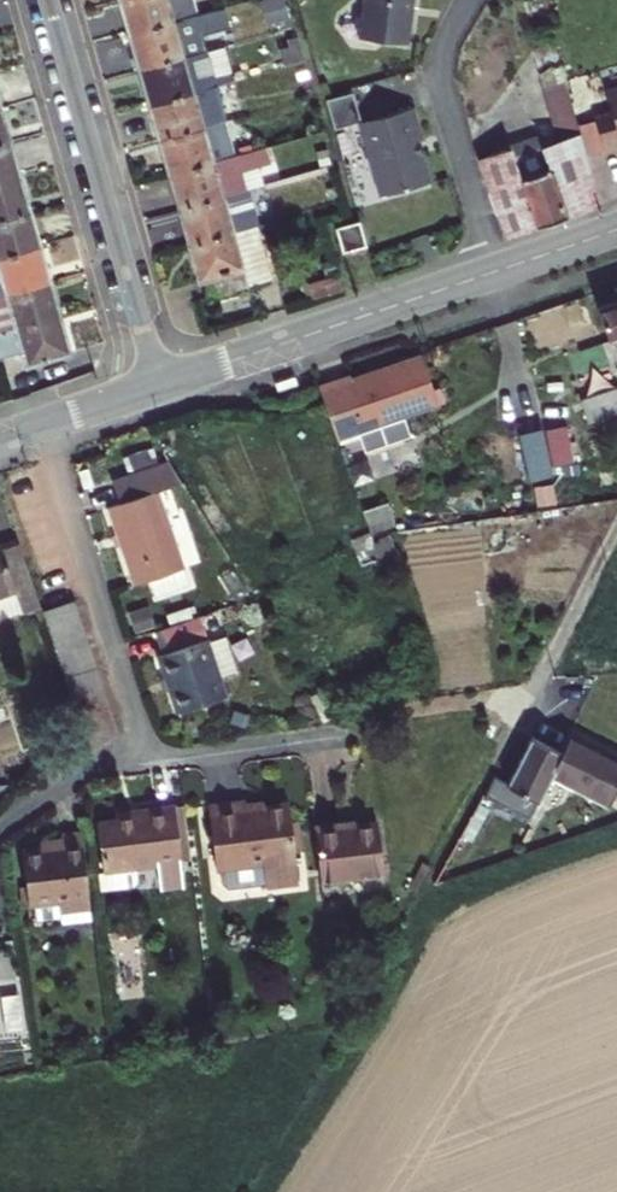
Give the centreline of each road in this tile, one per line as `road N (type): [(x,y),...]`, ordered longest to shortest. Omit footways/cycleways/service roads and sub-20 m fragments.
road 1 (residential): [(159,386),(50,0)]
road 2 (tertiary): [(498,271),(159,386)]
road 3 (residential): [(45,424),(144,739)]
road 4 (residential): [(498,271),(440,67),(471,0)]
road 5 (residential): [(144,739),(152,761),(322,741)]
road 6 (residential): [(0,828),(144,739)]
road 7 (tertiary): [(616,229),(498,271)]
road 8 (tertiary): [(159,386),(45,424)]

